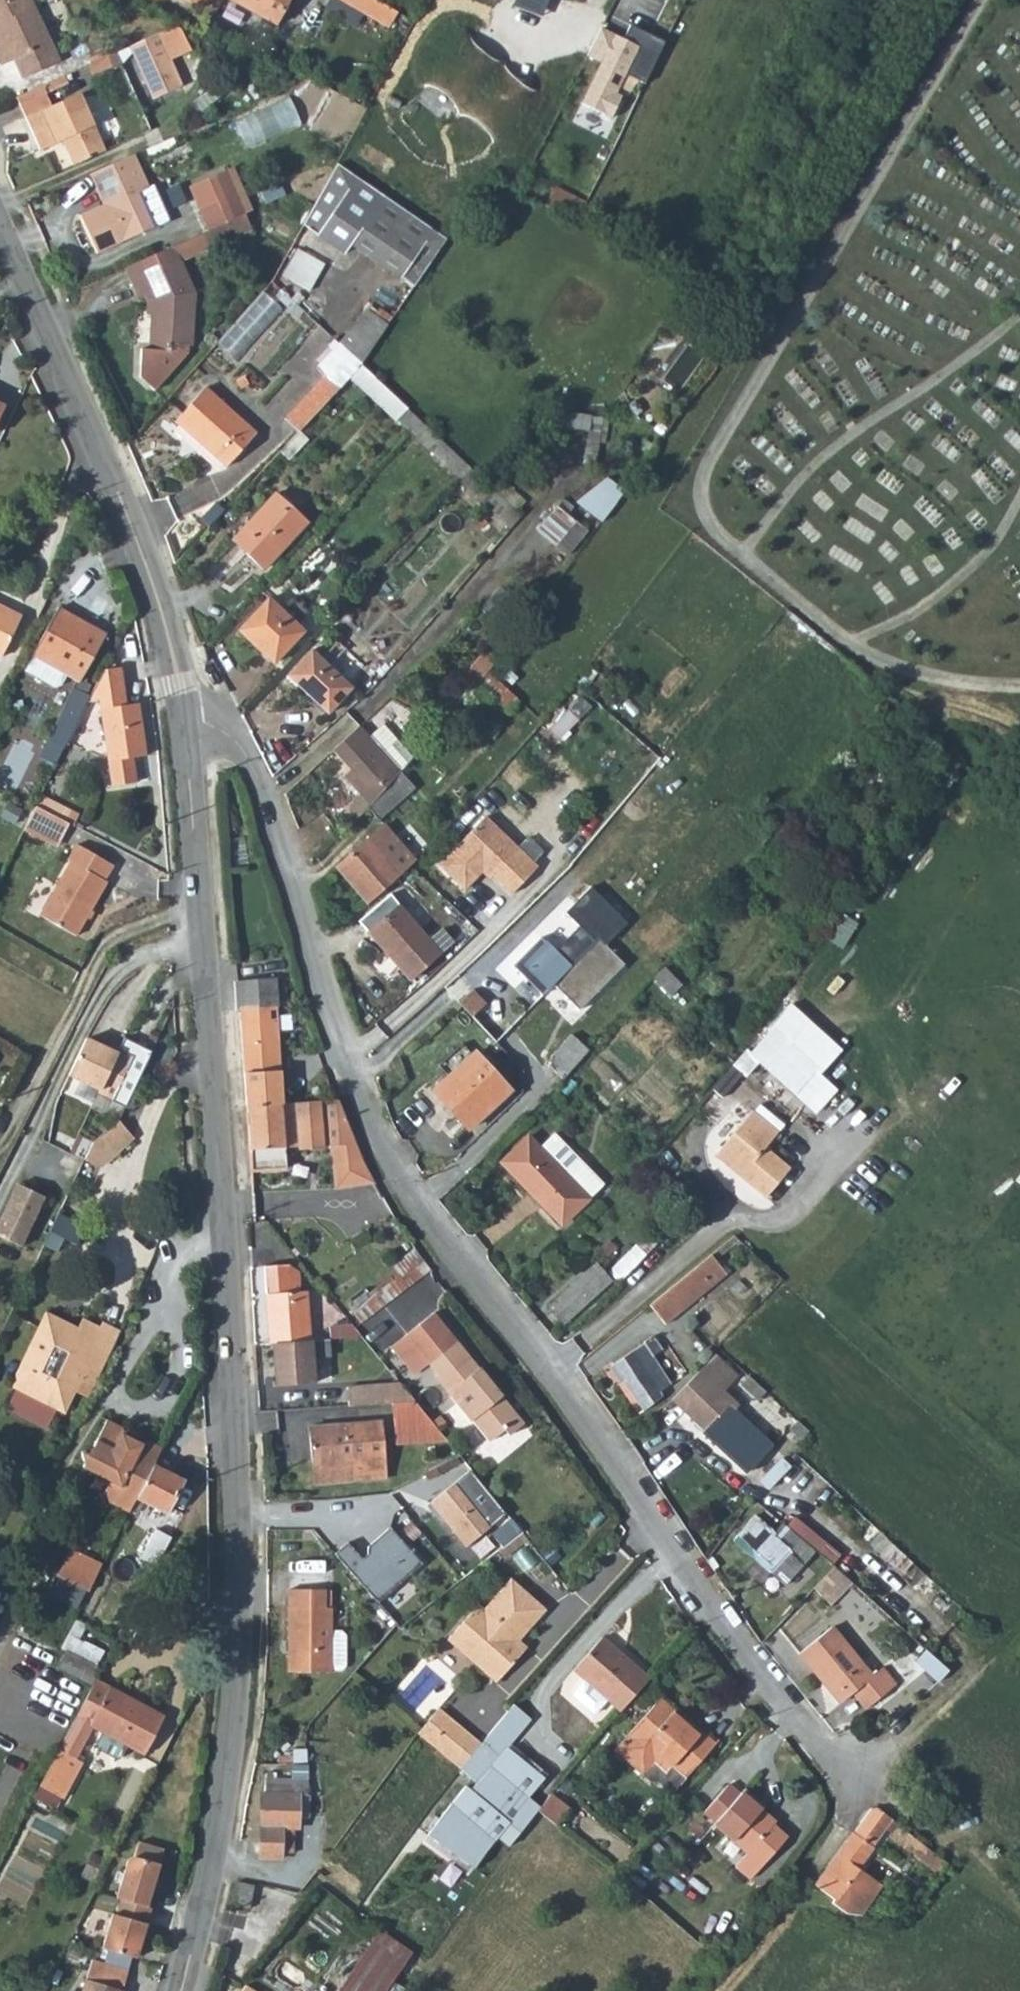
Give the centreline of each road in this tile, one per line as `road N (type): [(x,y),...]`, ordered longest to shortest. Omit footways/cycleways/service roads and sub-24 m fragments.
road 1 (unclassified): [(181,723),(203,722),(239,745),(286,866),(342,1066),(415,1210),(626,1482),(780,1702),(853,1782)]
road 2 (tertiary): [(179,1990),(220,1806),(236,1623),(199,918)]
road 3 (tertiary): [(181,723),(144,566),(98,446),(0,234)]
road 4 (residential): [(0,1141),(110,934),(199,918)]
road 5 (tertiary): [(199,918),(181,723)]

